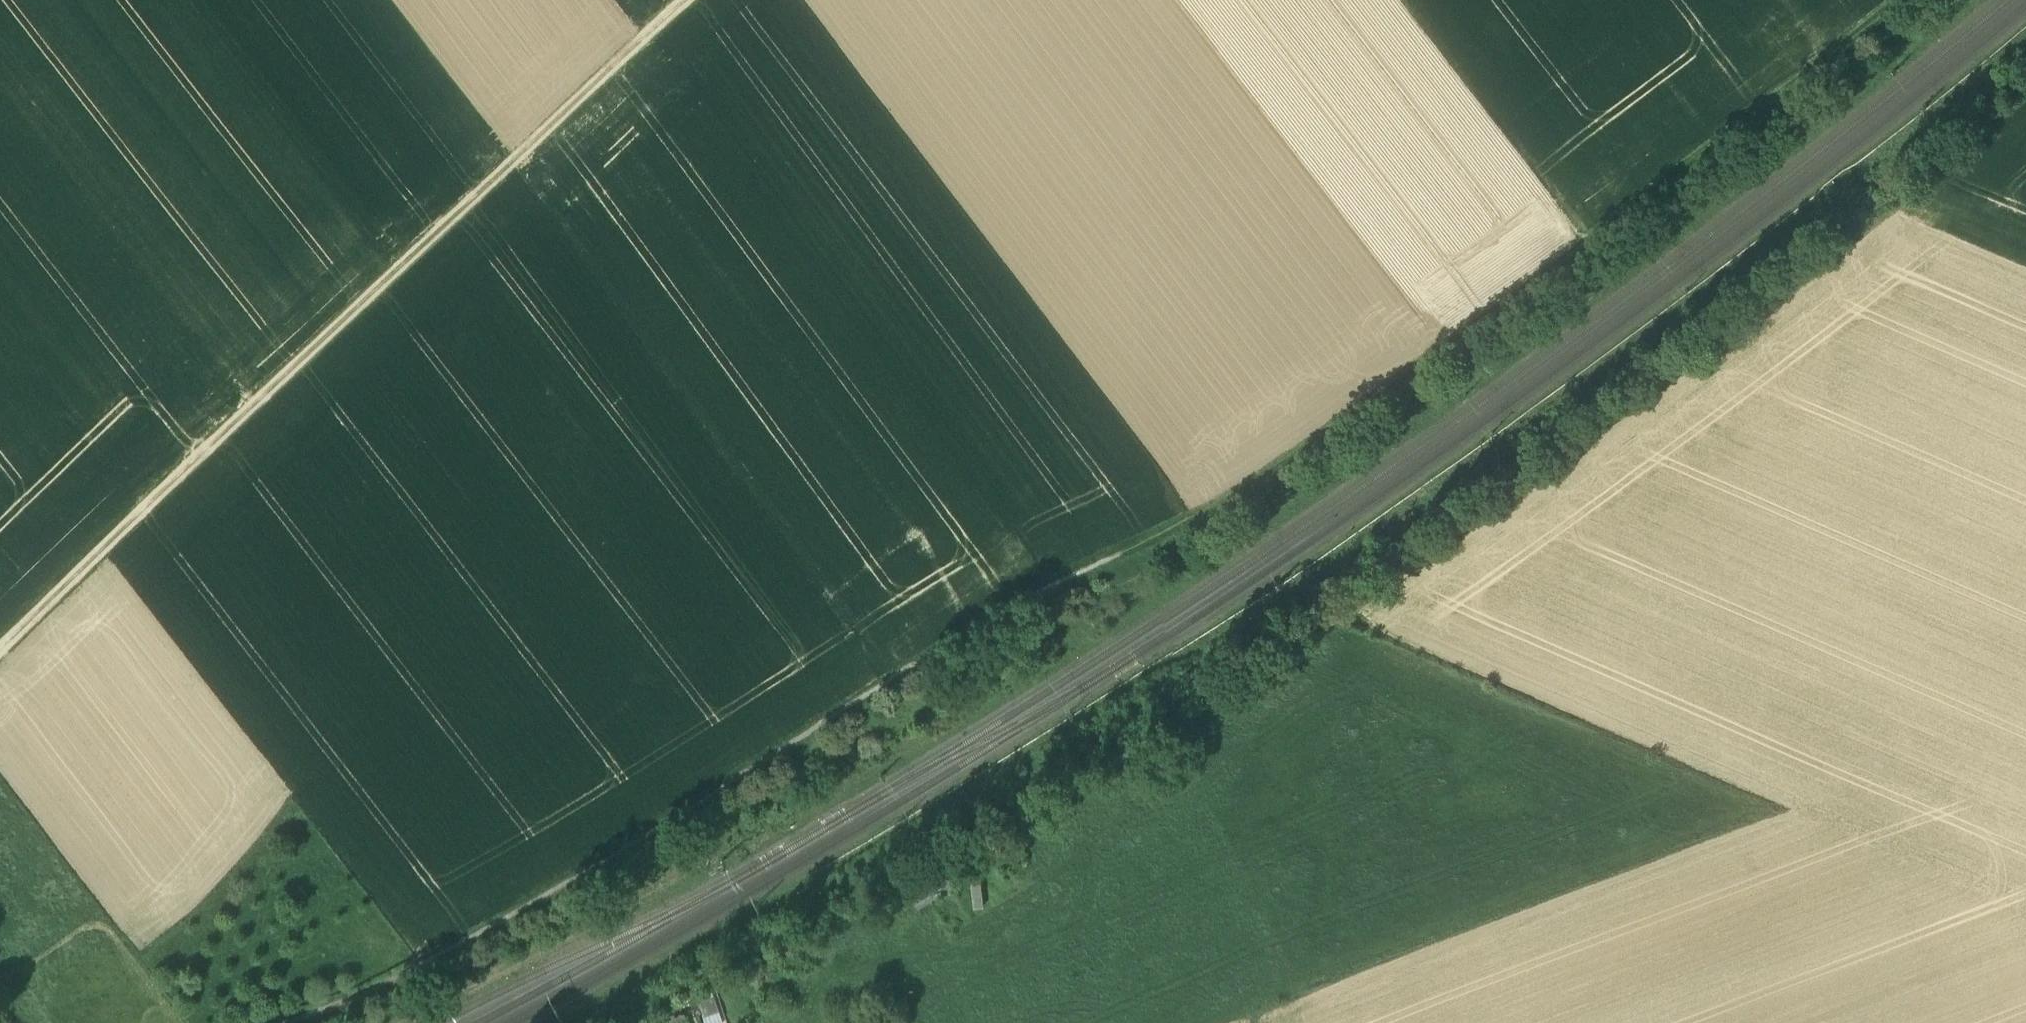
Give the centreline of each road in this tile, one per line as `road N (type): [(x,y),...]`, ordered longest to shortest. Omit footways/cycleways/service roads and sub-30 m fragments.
road 1 (track): [(291,1022),(378,989),(517,914),(1021,601),(1143,546),(1253,482),(1902,0)]
road 2 (track): [(721,0),(175,506),(52,630),(0,669)]

